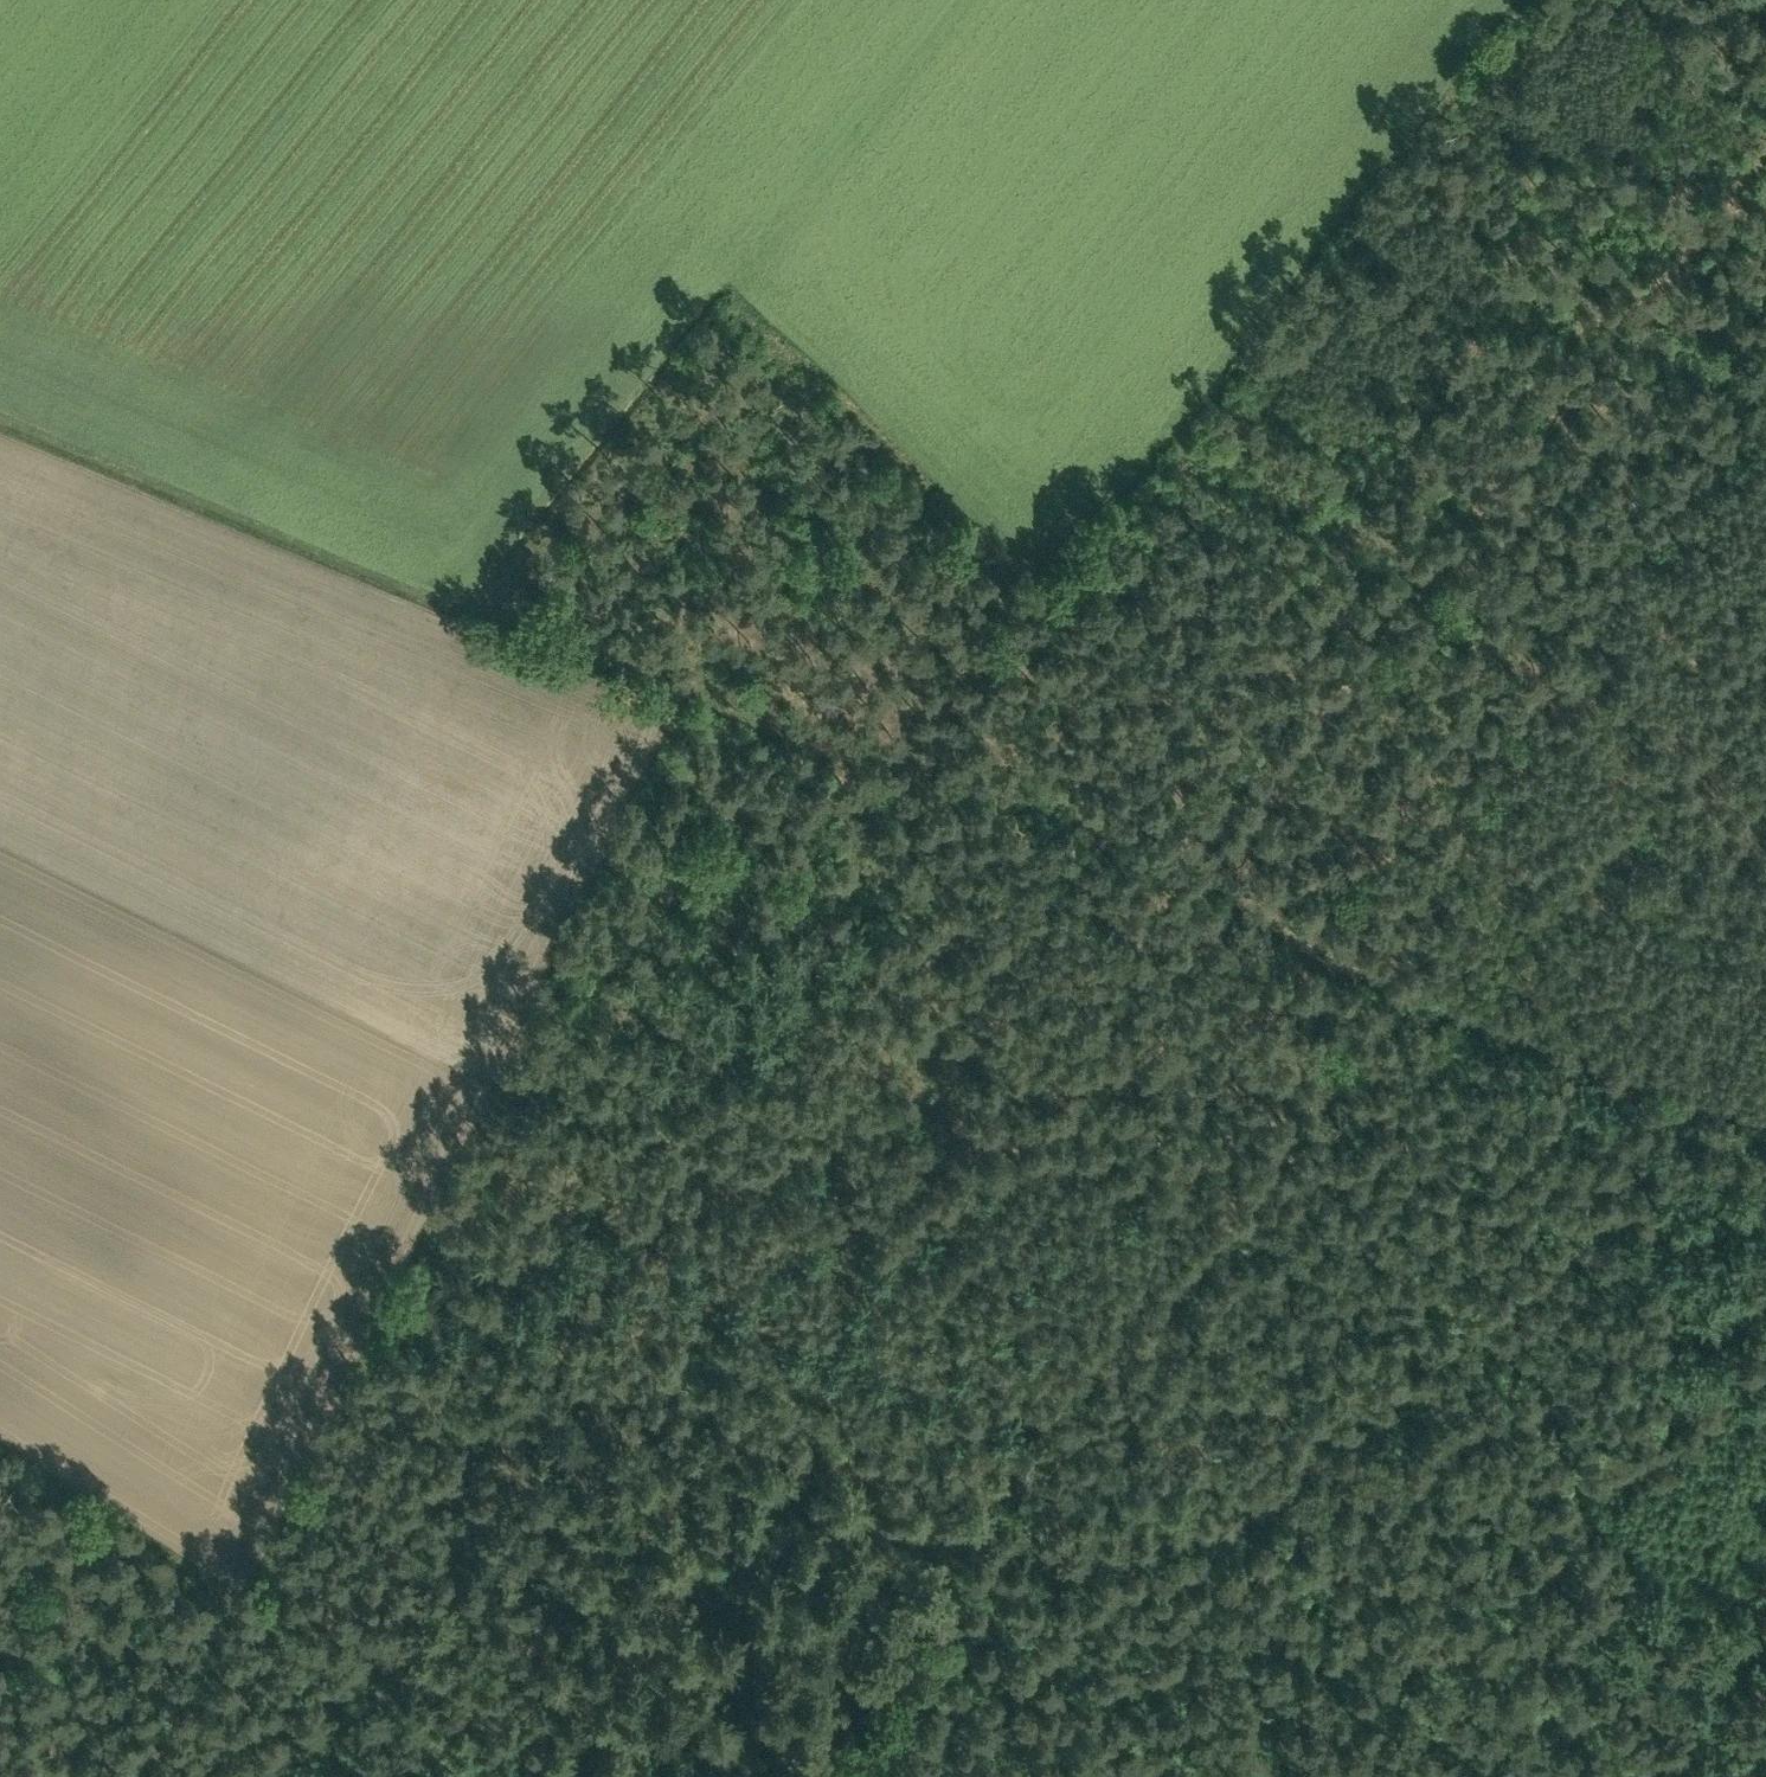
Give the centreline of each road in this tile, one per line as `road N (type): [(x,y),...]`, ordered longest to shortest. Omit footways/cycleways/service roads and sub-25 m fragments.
road 1 (track): [(1765,1140),(1519,1033),(1443,1039),(1367,1059),(1308,1109),(862,1776)]
road 2 (track): [(1765,1634),(1668,1776)]

